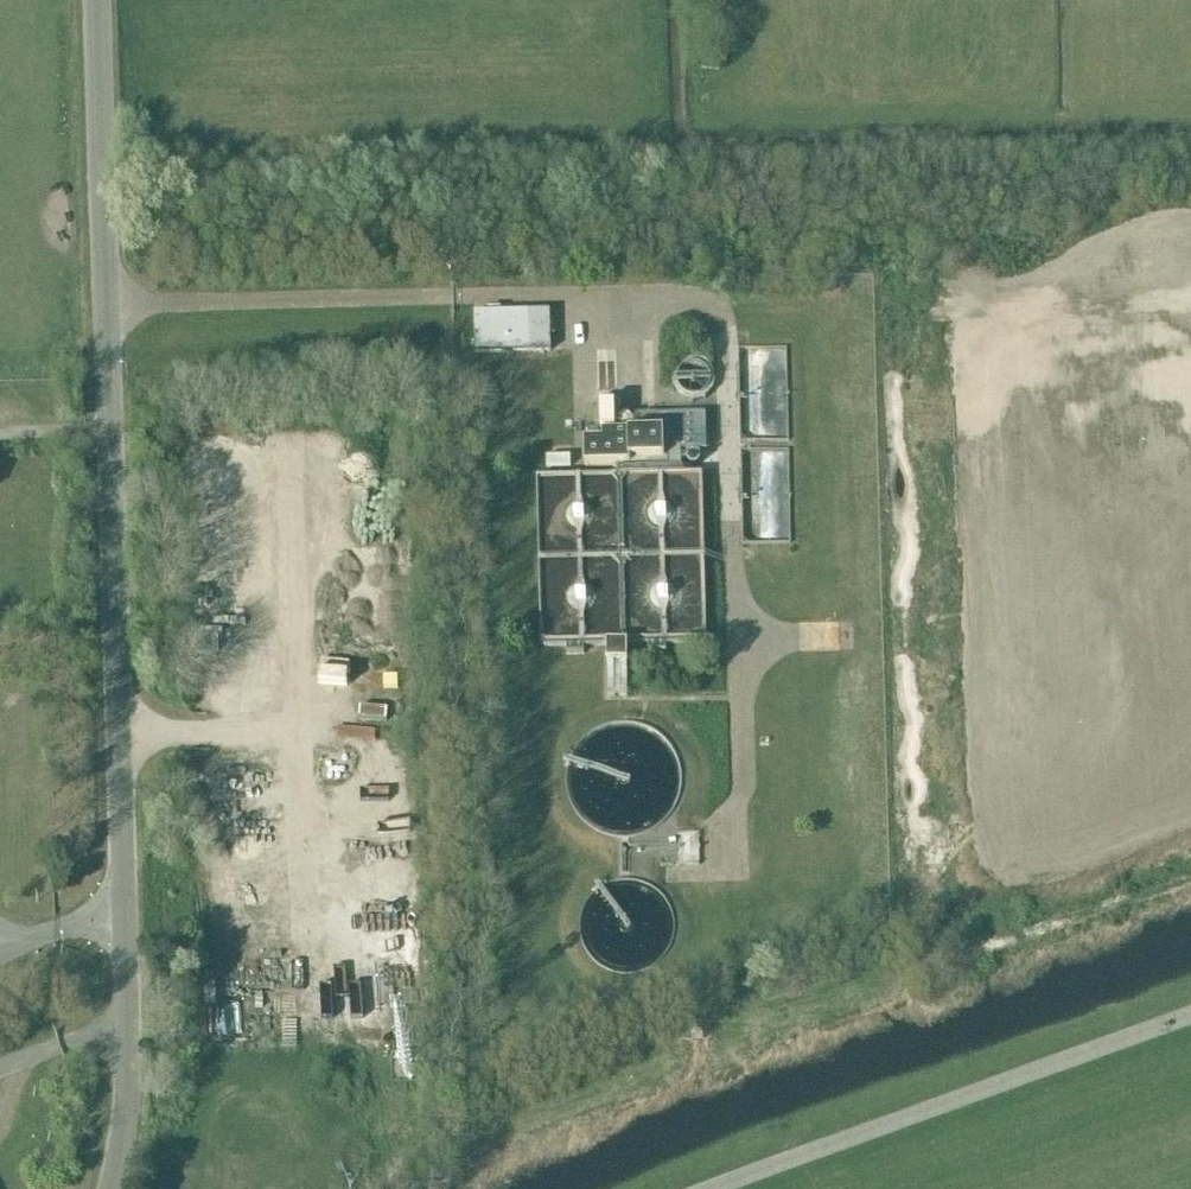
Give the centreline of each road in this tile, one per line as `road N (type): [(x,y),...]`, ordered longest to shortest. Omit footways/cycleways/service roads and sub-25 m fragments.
road 1 (unclassified): [(116,1188),(132,1063),(108,0)]
road 2 (unclassified): [(1190,1022),(734,1188)]

